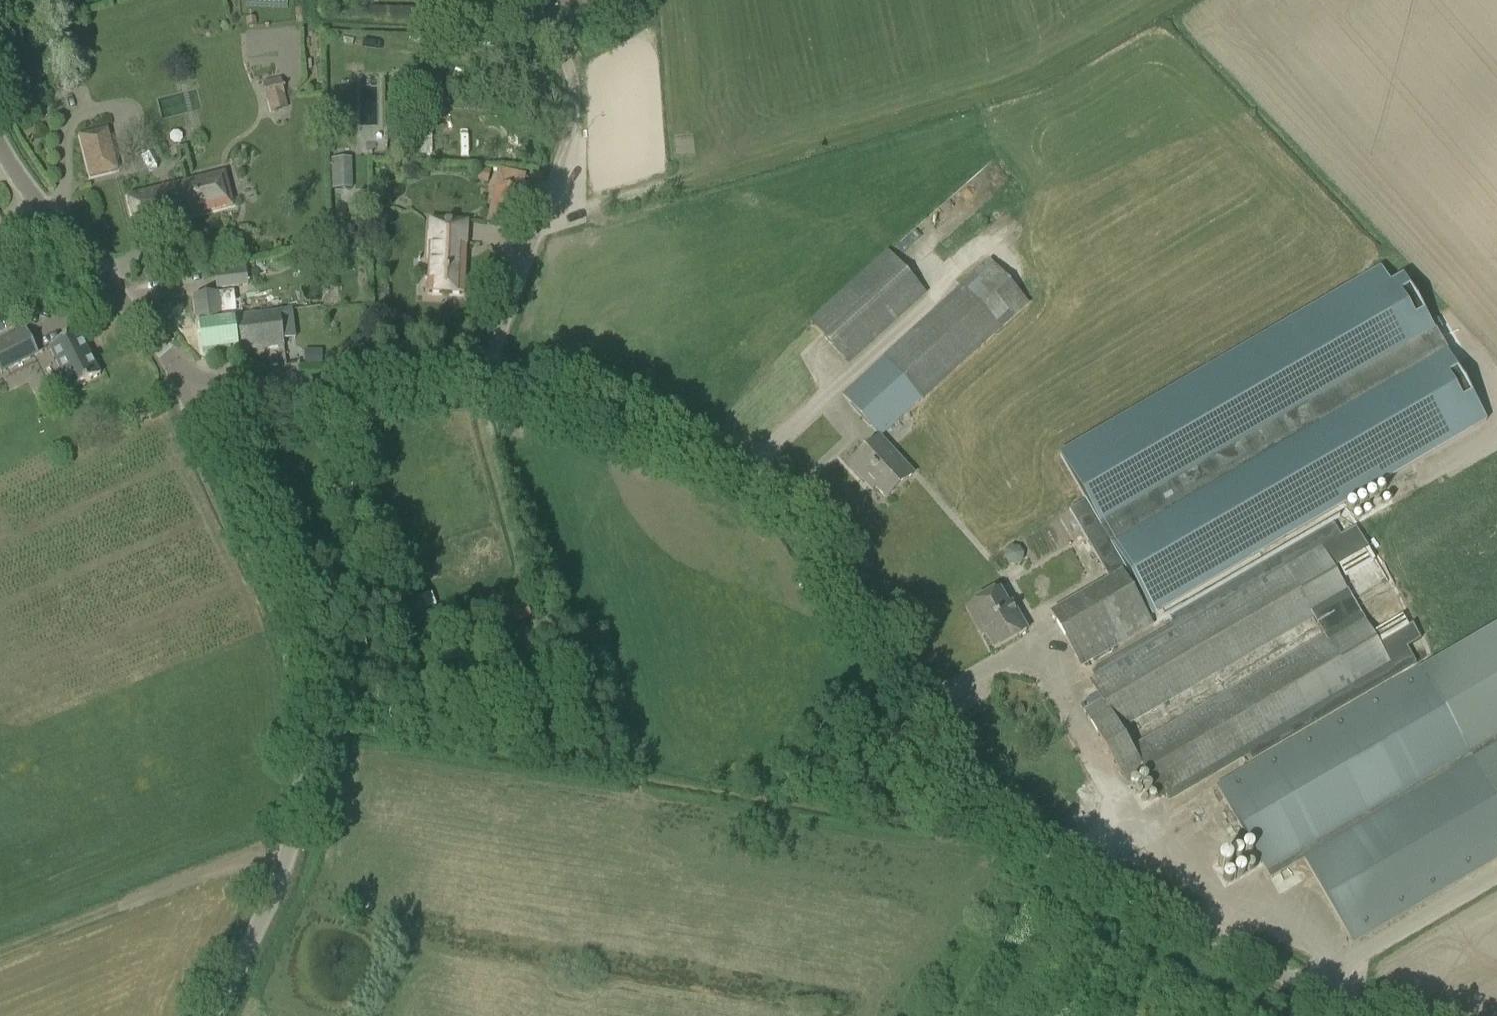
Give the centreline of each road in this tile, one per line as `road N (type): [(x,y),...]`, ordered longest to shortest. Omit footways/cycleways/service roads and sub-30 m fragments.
road 1 (unclassified): [(196,395),(424,385),(502,390),(749,482),(795,517),(981,792),(1024,837),(1112,889)]
road 2 (unclassified): [(216,1015),(289,853),(308,756),(302,663),(196,395)]
road 3 (unclassified): [(196,395),(0,143)]
road 4 (unclassified): [(1355,1015),(1112,889)]

